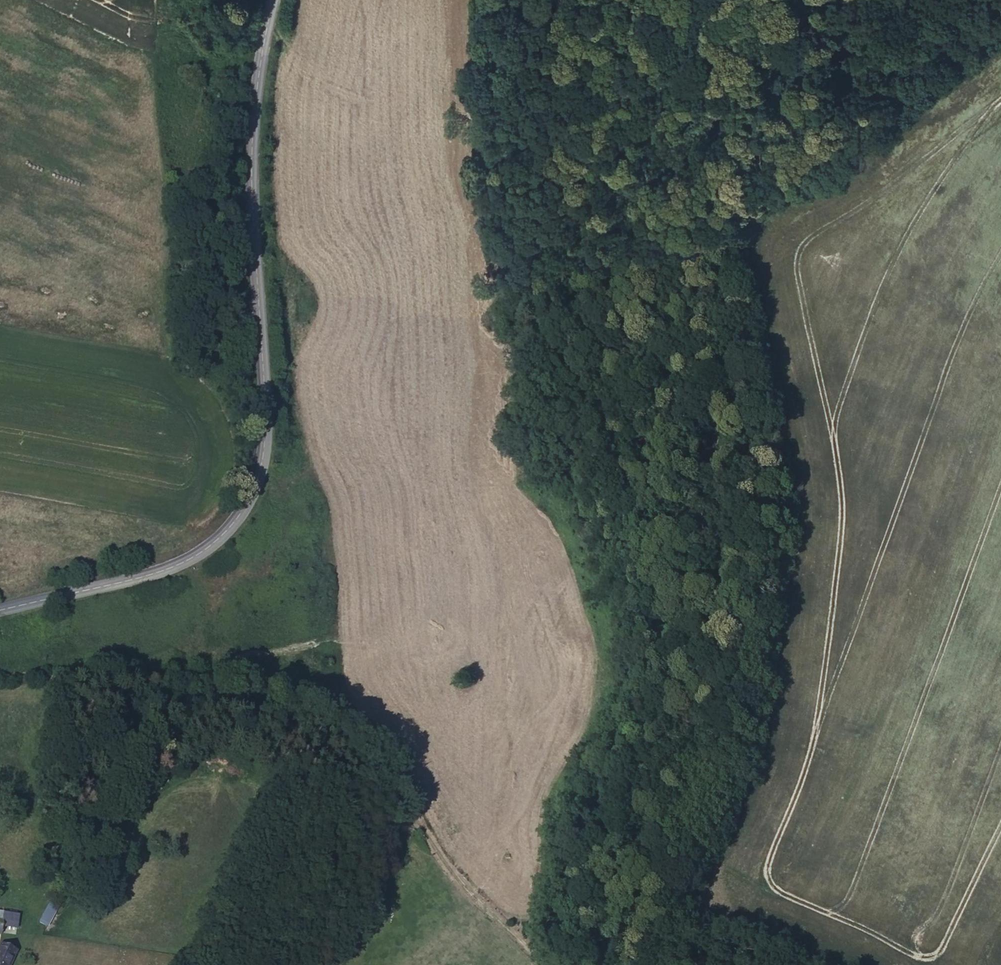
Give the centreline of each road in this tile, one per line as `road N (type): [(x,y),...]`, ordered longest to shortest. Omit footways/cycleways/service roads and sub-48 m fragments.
road 1 (tertiary): [(274,0),(252,142),(265,425),(252,492),(221,536),(183,561),(0,608)]
road 2 (track): [(0,675),(162,679),(287,711),(352,744),(443,867),(548,964)]

